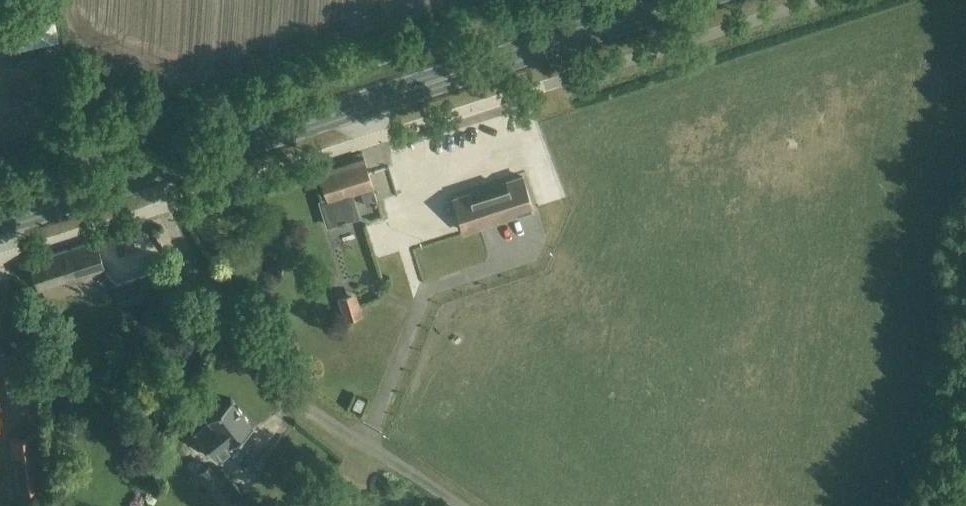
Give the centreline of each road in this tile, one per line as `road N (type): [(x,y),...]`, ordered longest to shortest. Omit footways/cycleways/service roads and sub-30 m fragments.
road 1 (primary): [(0,222),(687,0)]
road 2 (unclassified): [(465,505),(298,400),(212,292),(161,207)]

